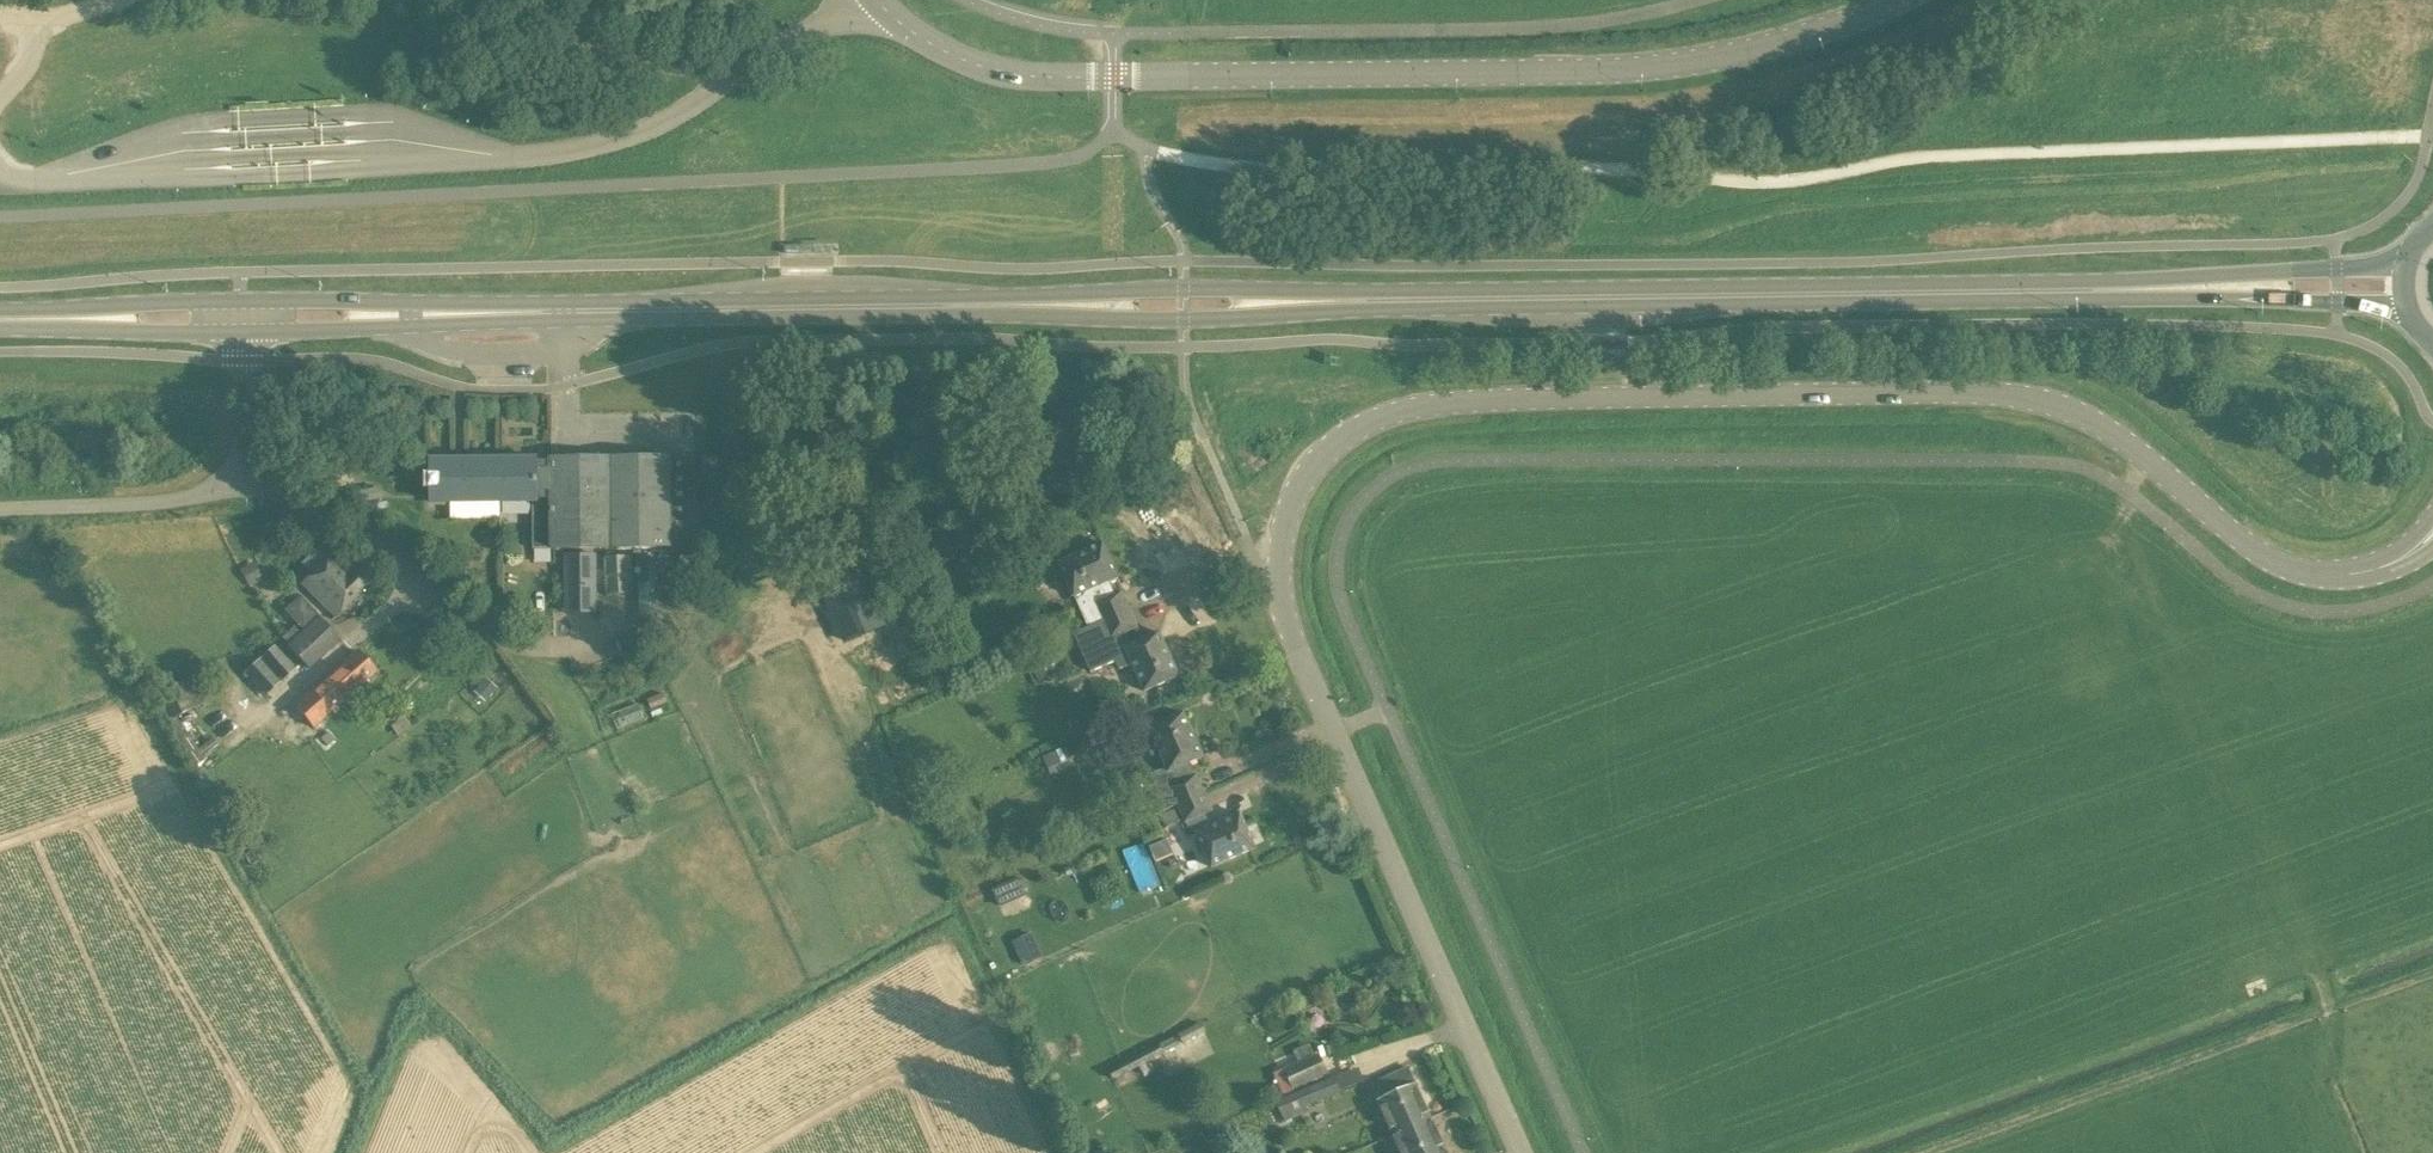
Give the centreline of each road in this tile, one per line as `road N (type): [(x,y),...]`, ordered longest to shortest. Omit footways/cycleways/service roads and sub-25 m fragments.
road 1 (tertiary): [(1520,1152),(1286,629),(1279,573),(1287,521),(1318,461),(1351,432),(1398,409),(1496,398),(2002,394),(2090,418),(2289,568),(2377,568),(2432,533)]
road 2 (unclassified): [(1896,0),(1783,41),(1646,66),(1143,78),(990,68),(937,48),(878,0)]
road 3 (primary): [(2079,290),(1358,300)]
road 4 (primary): [(976,305),(553,310)]
road 5 (unclassified): [(0,510),(179,500),(243,474),(241,332)]
road 6 (primary): [(976,305),(1185,320),(1358,300)]
road 7 (primary): [(1358,300),(1184,287),(976,305)]
road 8 (primary): [(2405,258),(2079,290)]
road 9 (primary): [(2079,290),(2405,309)]
road 10 (primary): [(553,310),(240,300)]
road 11 (primary): [(241,332),(553,310)]
road 12 (primary): [(0,321),(241,332)]
road 13 (primary): [(240,300),(0,314)]

